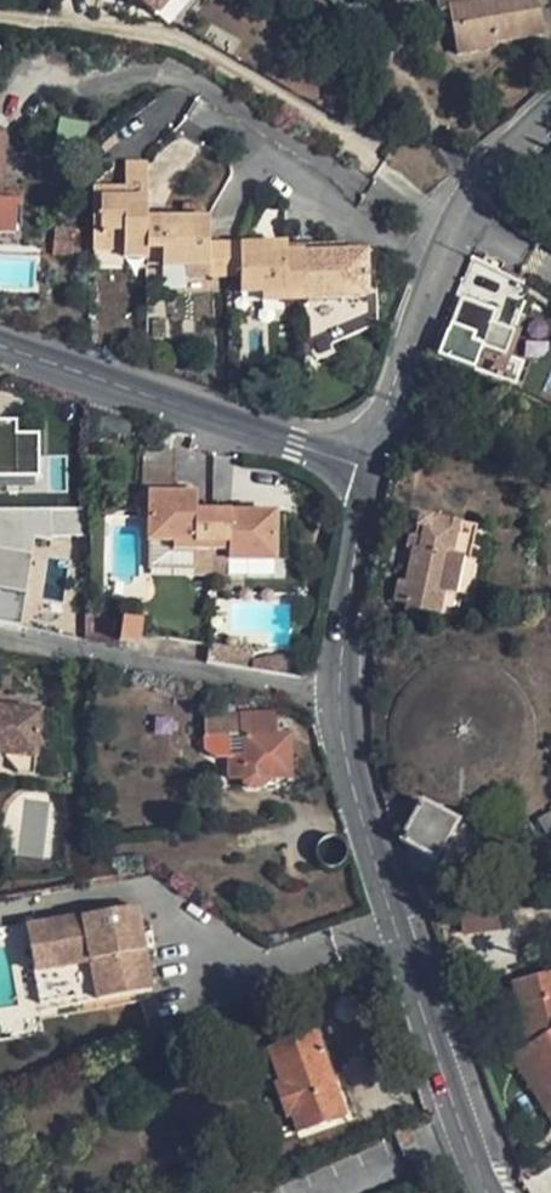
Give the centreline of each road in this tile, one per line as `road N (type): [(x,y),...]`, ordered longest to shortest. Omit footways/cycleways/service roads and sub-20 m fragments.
road 1 (residential): [(375,467),(340,651),(337,703),(351,797),(480,1192)]
road 2 (residential): [(0,346),(375,467)]
road 3 (residential): [(456,216),(375,467)]
road 4 (residential): [(550,110),(512,145),(456,216)]

